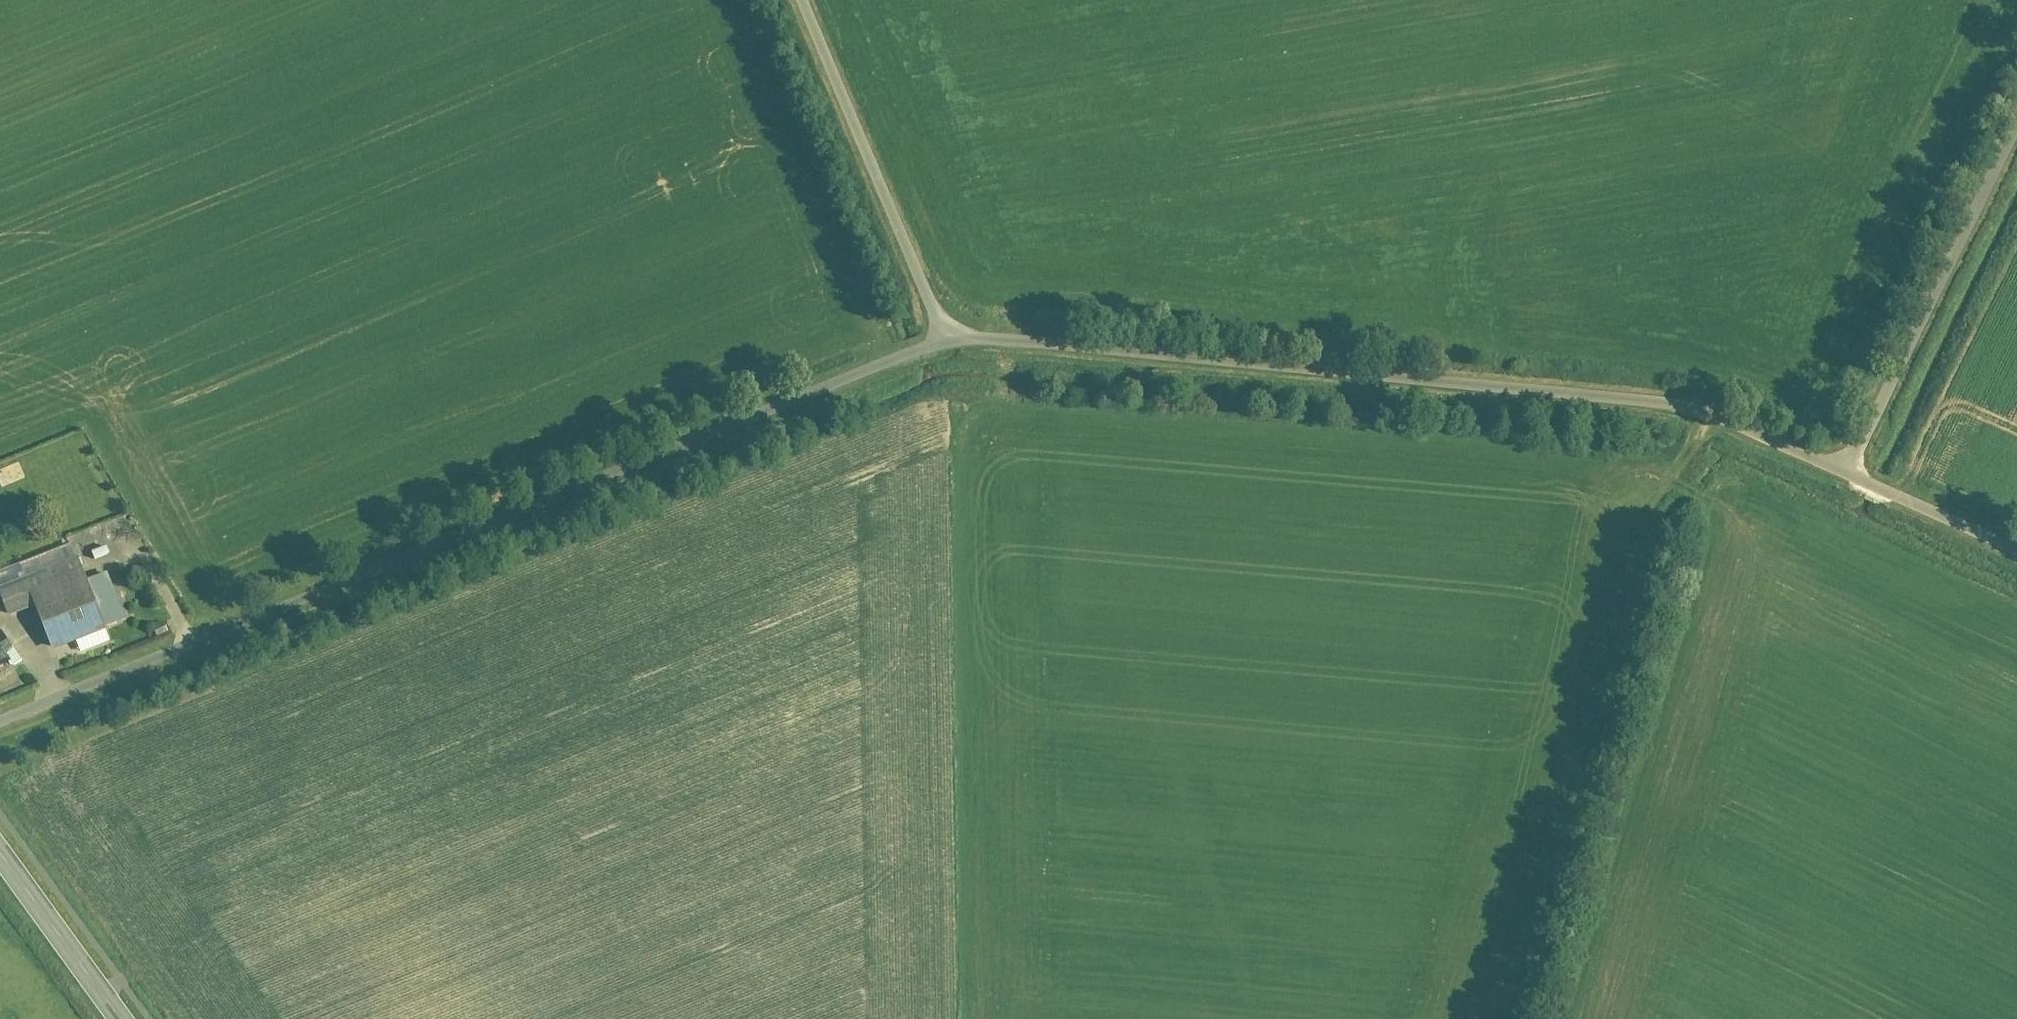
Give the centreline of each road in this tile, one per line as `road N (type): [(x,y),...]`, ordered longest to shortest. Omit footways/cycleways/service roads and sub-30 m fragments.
road 1 (unclassified): [(945,326),(336,566),(212,639),(0,722)]
road 2 (unclassified): [(1843,465),(1624,385),(945,326)]
road 3 (unclassified): [(2016,109),(1843,465)]
road 4 (unclassified): [(945,326),(812,0)]
road 5 (tertiary): [(0,856),(118,1018)]
road 6 (unclassified): [(2016,547),(1843,465)]

